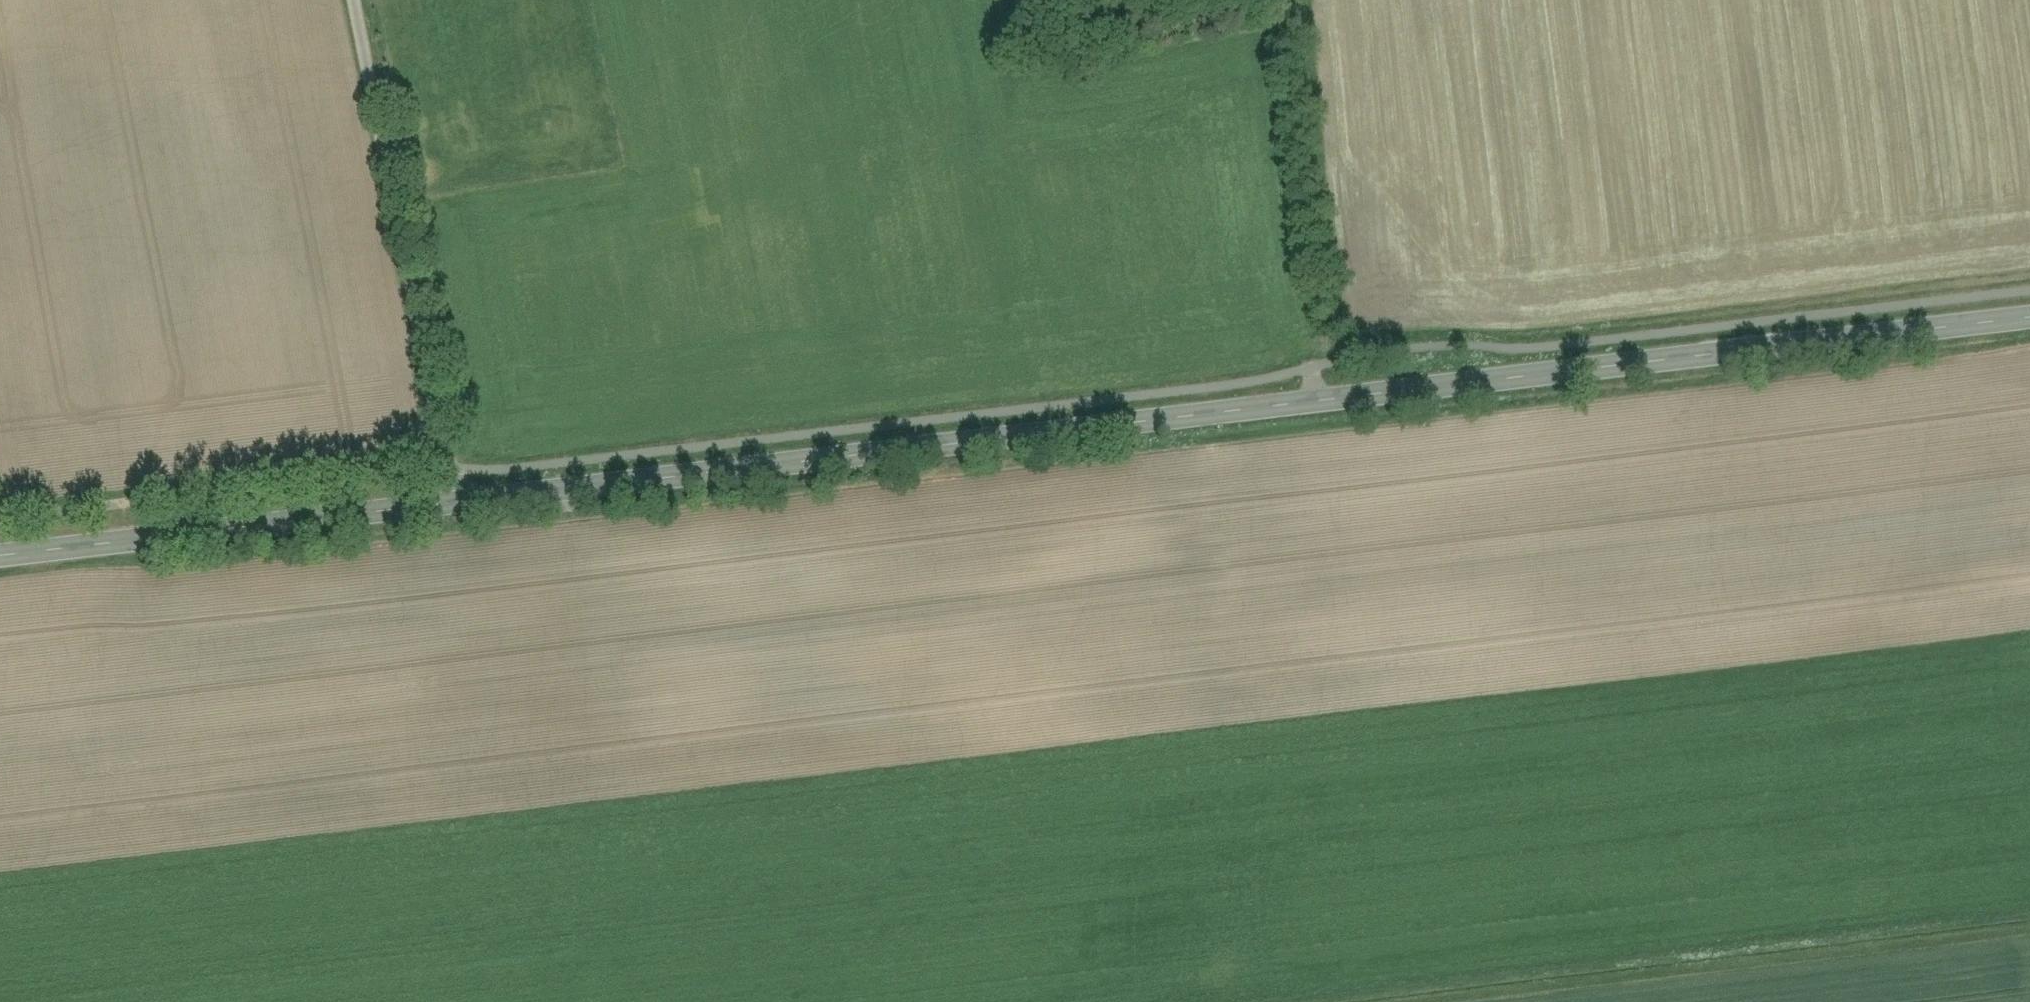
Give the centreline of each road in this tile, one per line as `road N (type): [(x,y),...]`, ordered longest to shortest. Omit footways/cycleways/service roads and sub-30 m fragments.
road 1 (tertiary): [(0,556),(2029,318)]

